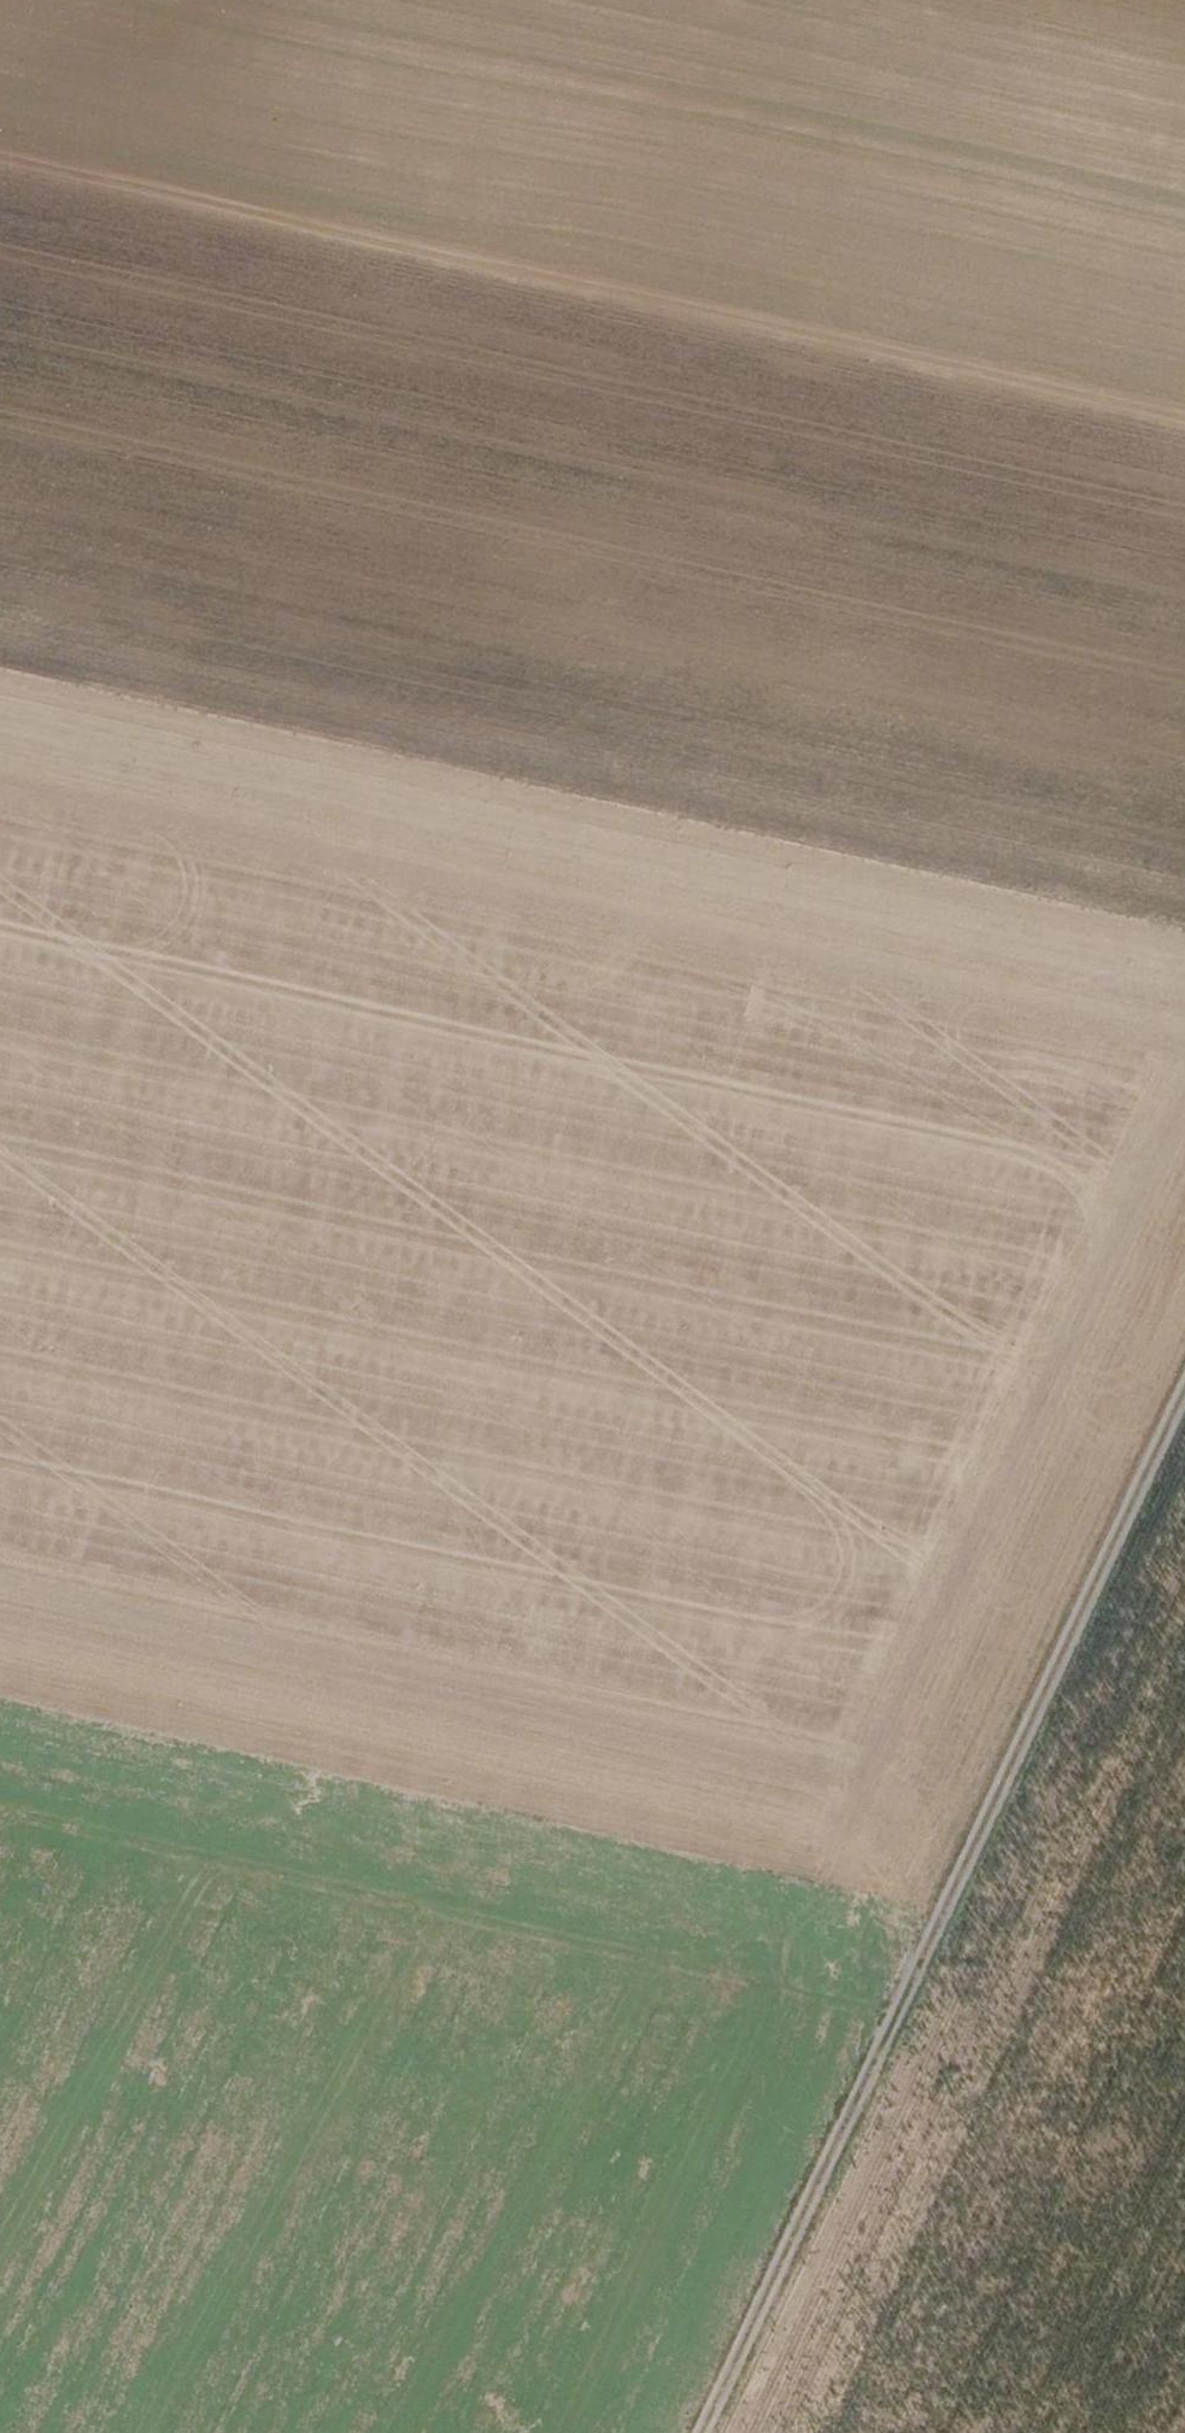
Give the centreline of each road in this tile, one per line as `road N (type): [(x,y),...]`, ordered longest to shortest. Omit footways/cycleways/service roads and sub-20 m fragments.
road 1 (track): [(1184,1390),(701,2432)]

